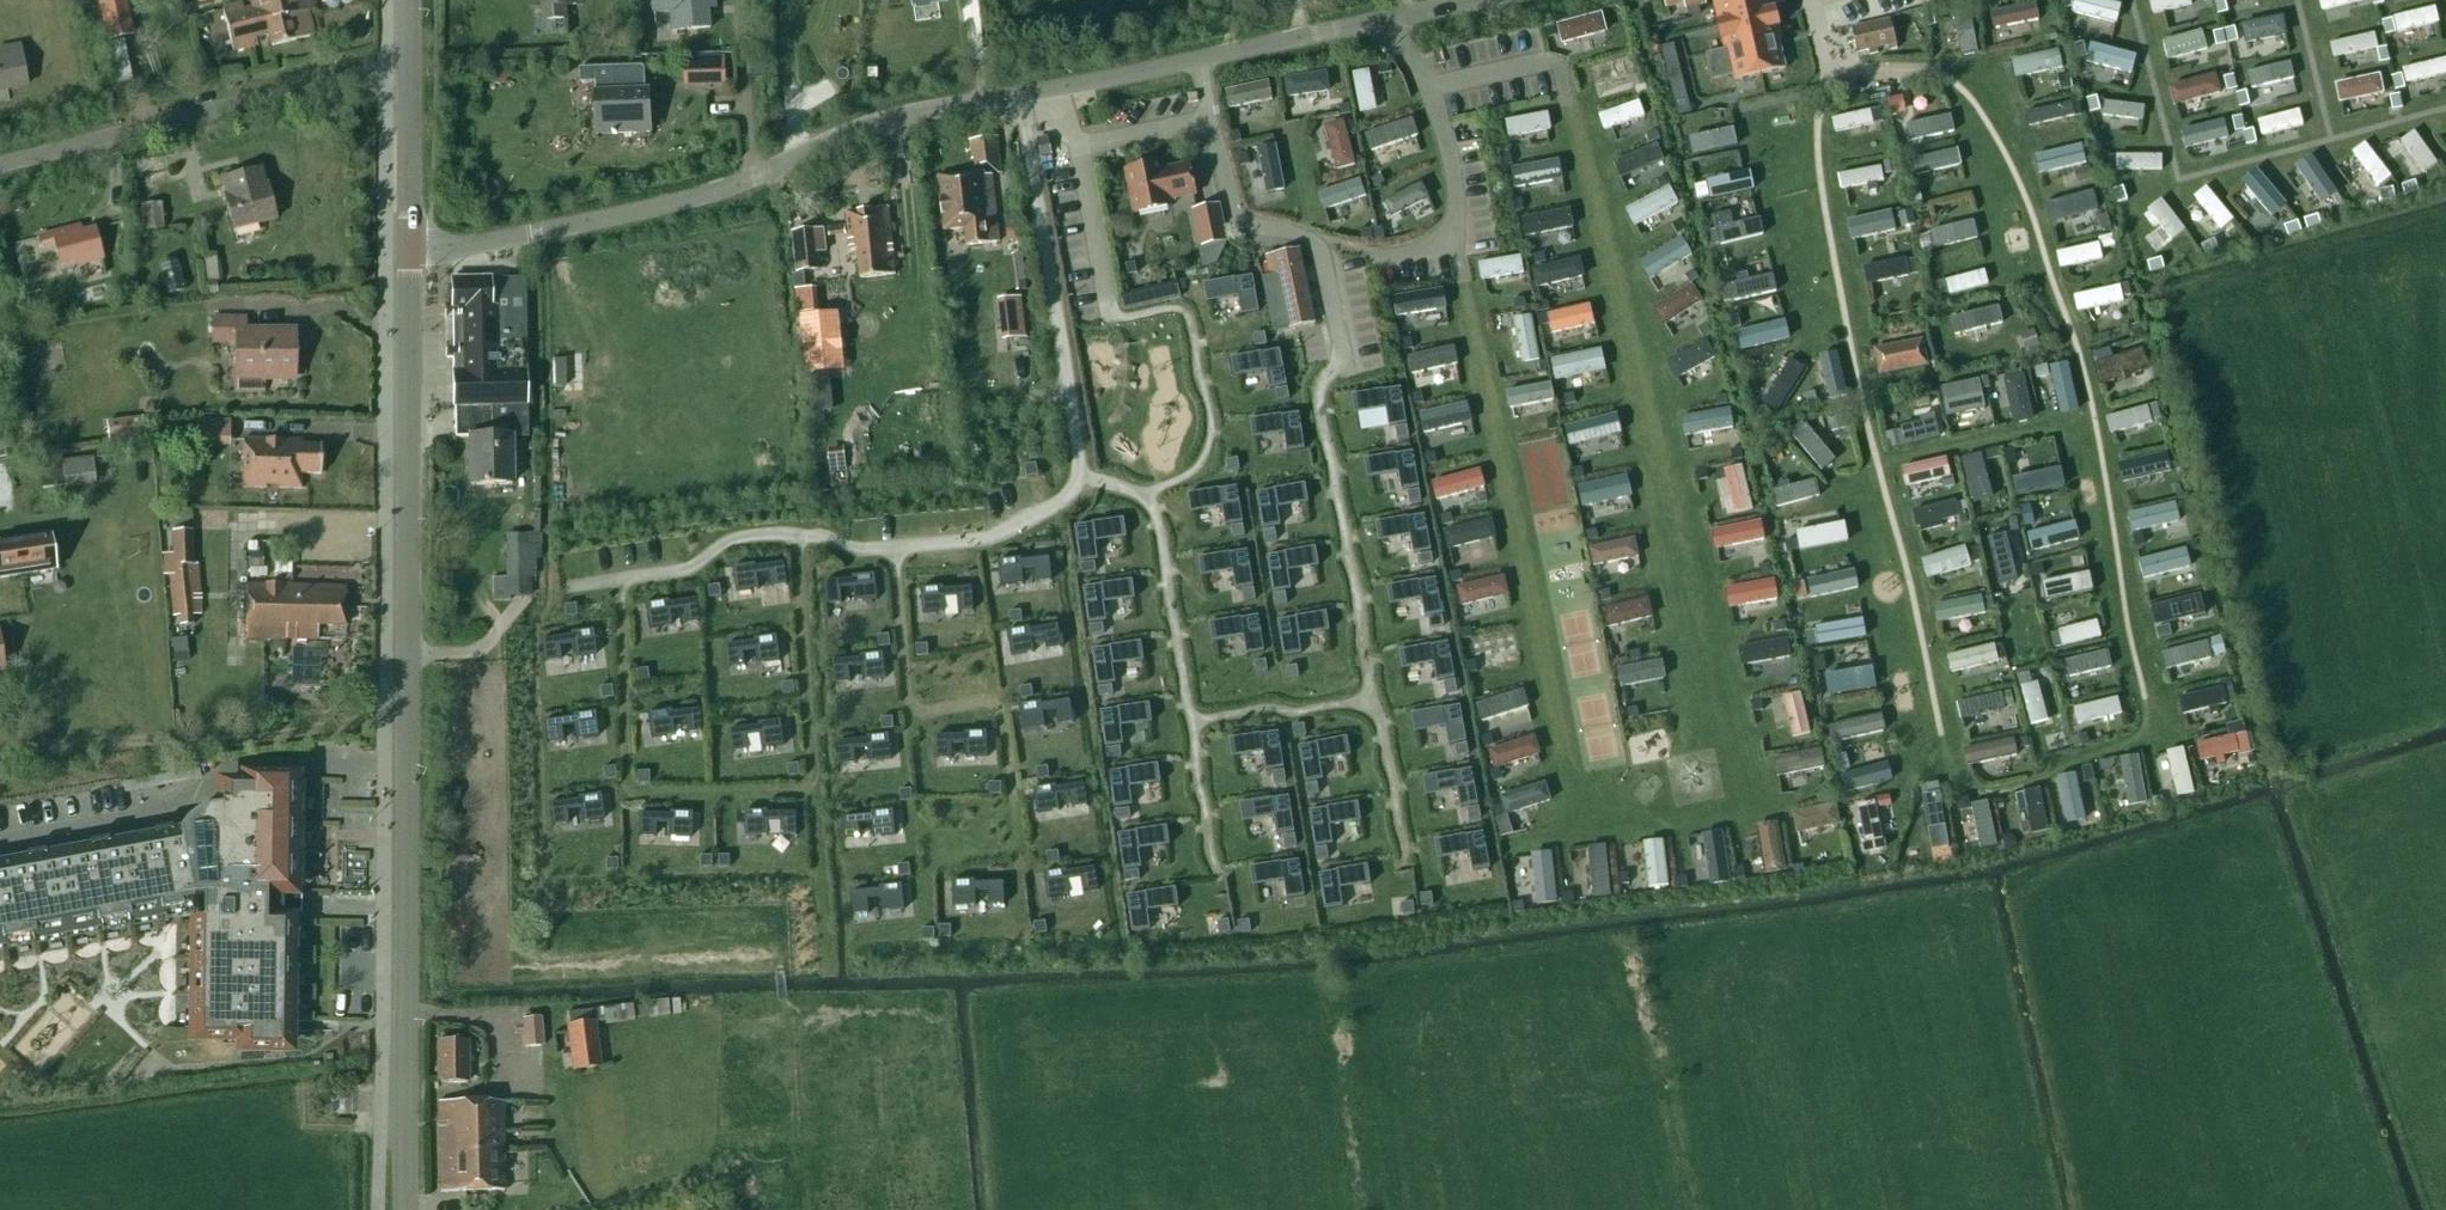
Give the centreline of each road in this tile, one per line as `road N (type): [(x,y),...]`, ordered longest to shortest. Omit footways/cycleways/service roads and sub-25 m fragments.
road 1 (residential): [(410,251),(476,246),(702,196),(900,116),(1471,0)]
road 2 (tertiary): [(406,1209),(410,251)]
road 3 (residential): [(408,65),(0,165)]
road 4 (tertiary): [(410,251),(408,65)]

